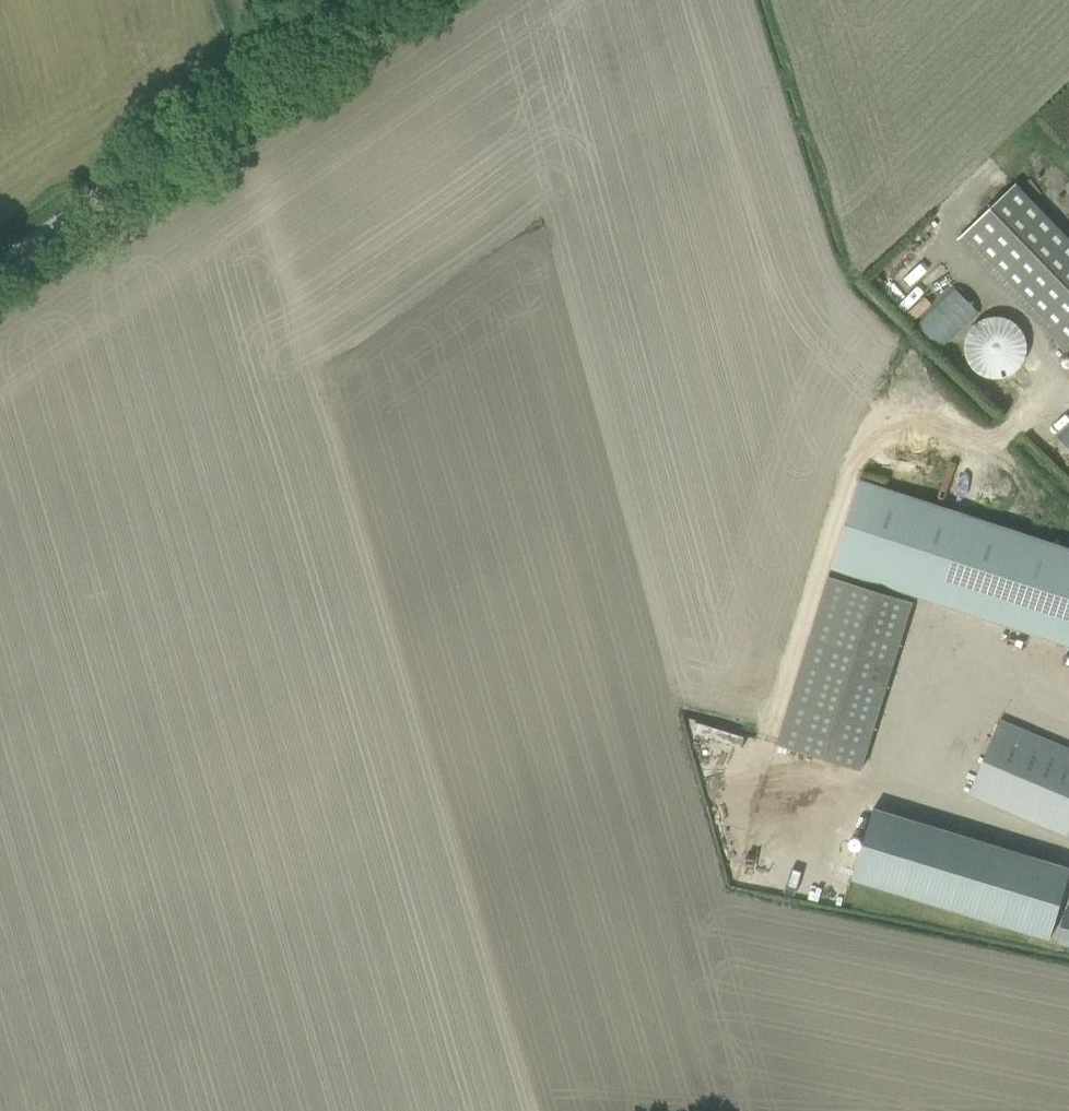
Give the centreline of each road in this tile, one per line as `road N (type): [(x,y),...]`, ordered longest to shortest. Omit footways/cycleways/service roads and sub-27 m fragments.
road 1 (tertiary): [(0,268),(392,0)]

